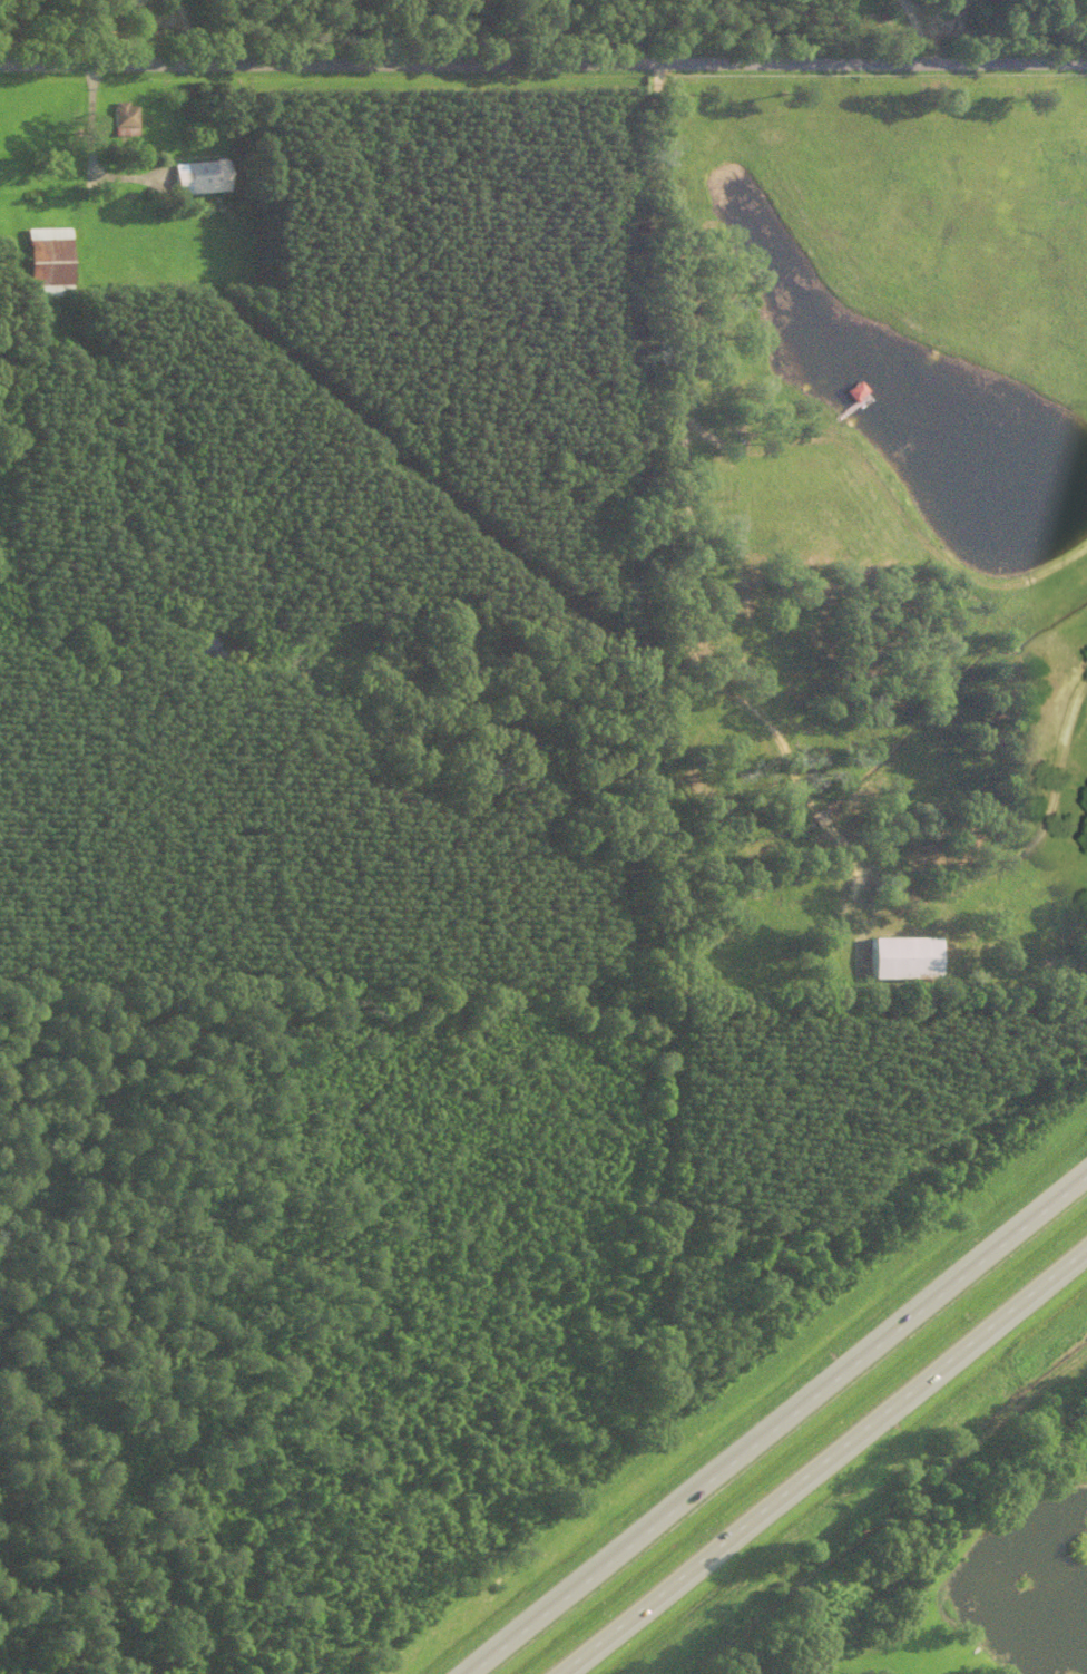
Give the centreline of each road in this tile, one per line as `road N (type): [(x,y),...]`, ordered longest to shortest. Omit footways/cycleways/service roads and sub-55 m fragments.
road 1 (residential): [(0,61),(1086,60)]
road 2 (motorway): [(1086,1172),(472,1673)]
road 3 (motorway): [(561,1673),(1086,1245)]

